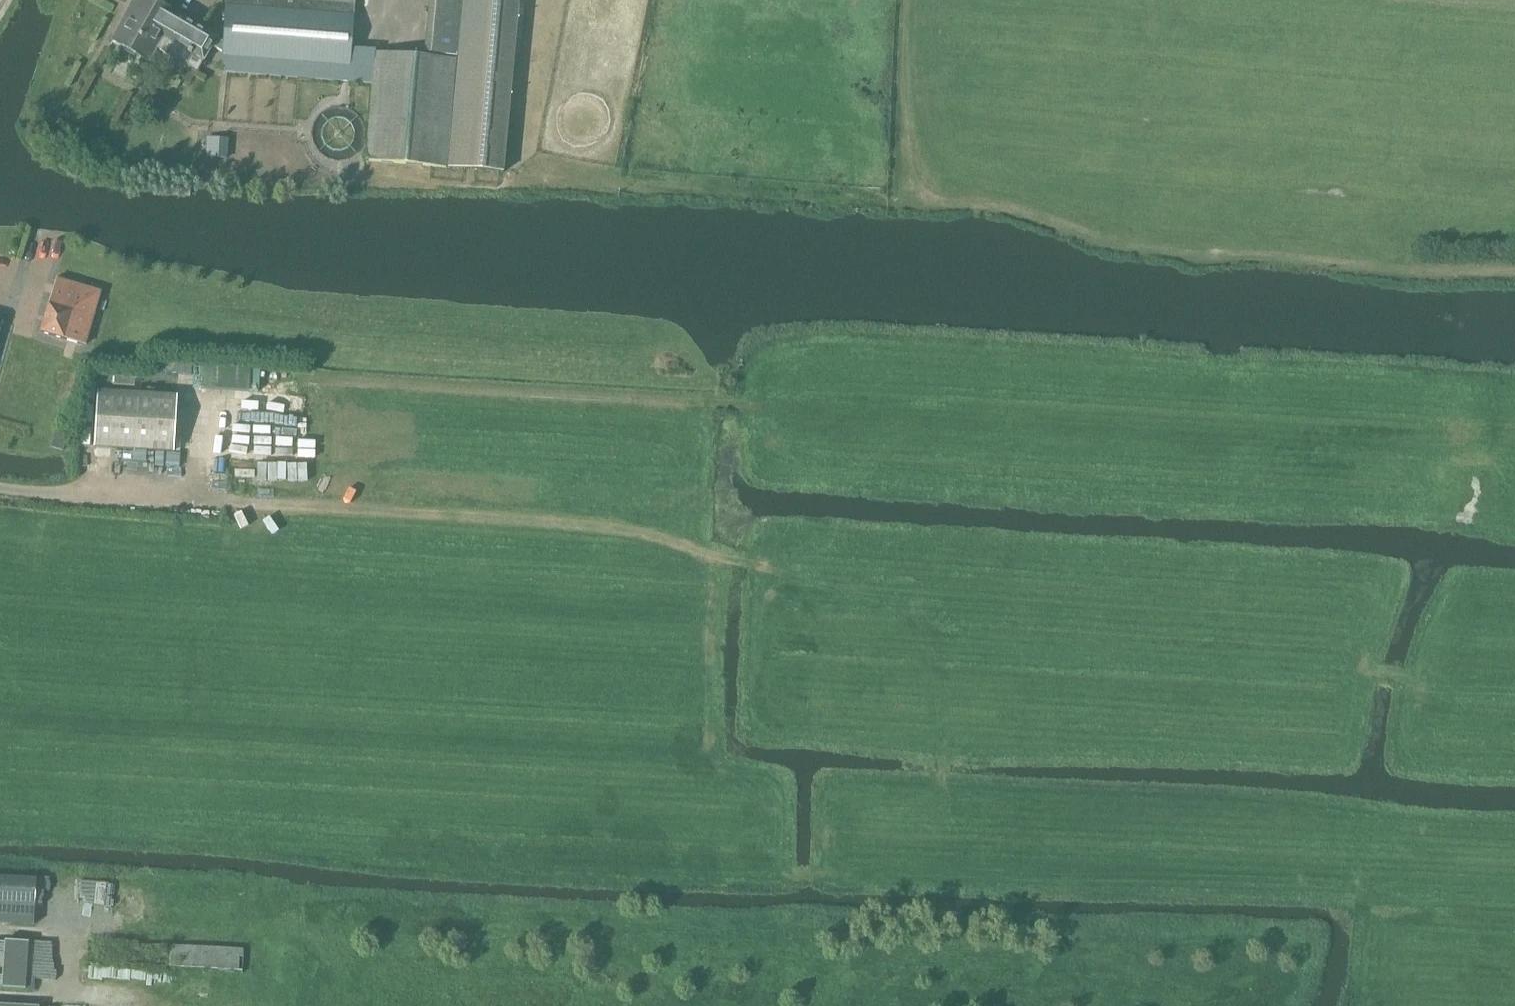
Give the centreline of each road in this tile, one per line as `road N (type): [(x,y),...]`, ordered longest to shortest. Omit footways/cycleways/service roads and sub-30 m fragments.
road 1 (track): [(1514,271),(1146,251),(1007,206),(916,203),(903,130),(911,0)]
road 2 (track): [(190,500),(453,509),(616,526),(754,558)]

